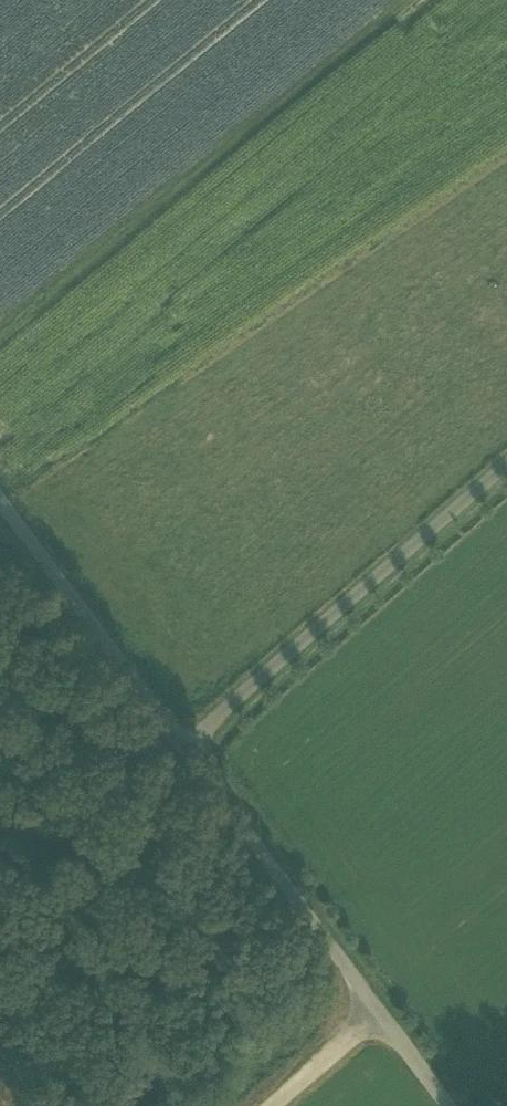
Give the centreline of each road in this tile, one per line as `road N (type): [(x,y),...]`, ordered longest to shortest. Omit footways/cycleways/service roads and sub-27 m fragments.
road 1 (track): [(464,1105),(0,487)]
road 2 (track): [(166,709),(506,426)]
road 3 (track): [(385,997),(266,1105)]

